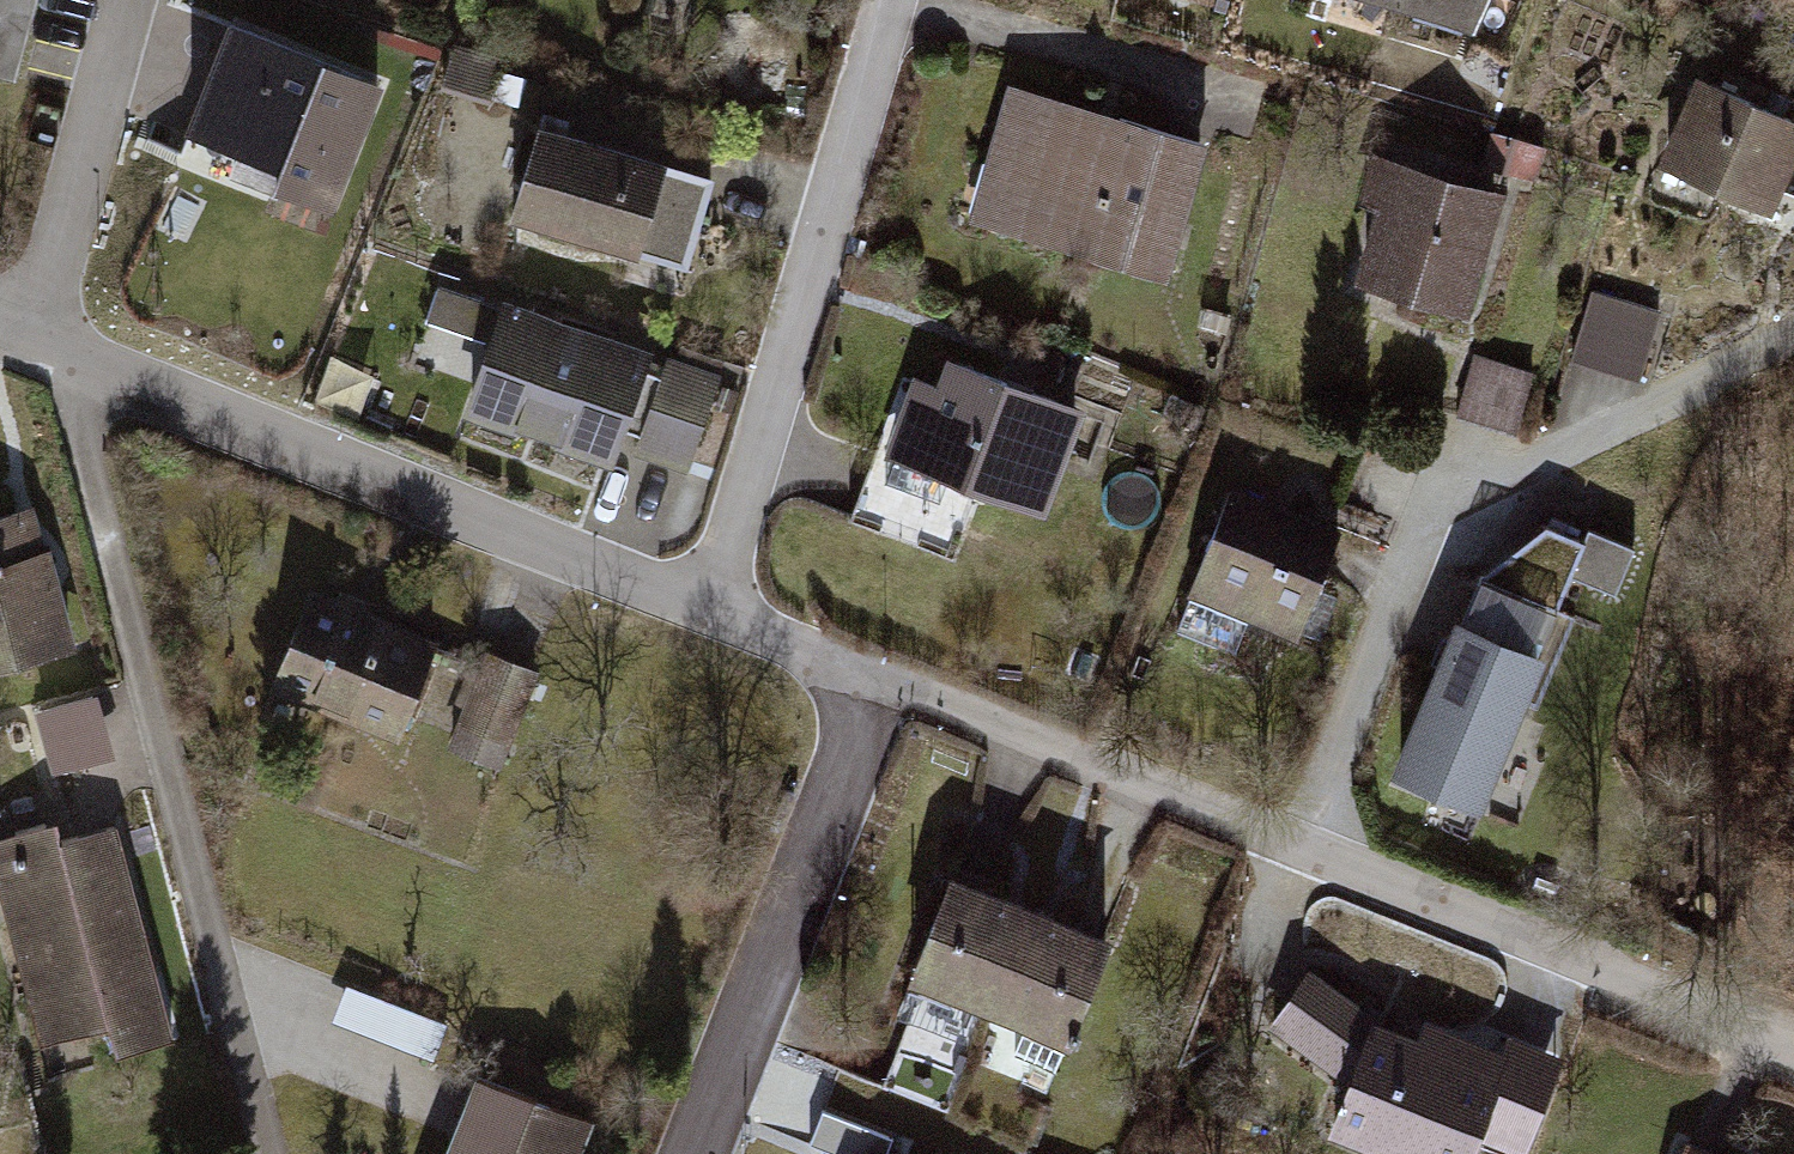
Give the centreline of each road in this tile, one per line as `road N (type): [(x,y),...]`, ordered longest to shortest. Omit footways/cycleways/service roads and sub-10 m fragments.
road 1 (residential): [(1793,1048),(876,679)]
road 2 (residential): [(708,609),(39,339)]
road 3 (residential): [(708,609),(897,0)]
road 4 (residential): [(876,679),(692,1153)]
road 5 (residential): [(133,0),(39,339)]
road 6 (residential): [(876,679),(708,609)]

